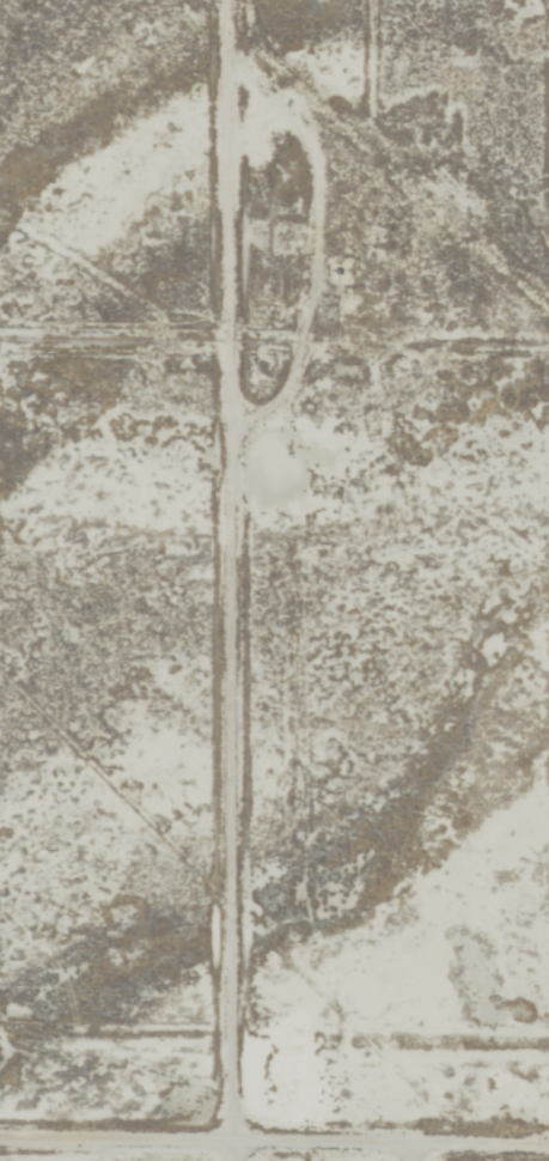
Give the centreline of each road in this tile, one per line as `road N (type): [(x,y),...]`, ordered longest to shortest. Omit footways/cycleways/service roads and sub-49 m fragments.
road 1 (track): [(233,1032),(224,0)]
road 2 (track): [(225,63),(282,122),(319,195),(294,389),(233,421)]
road 3 (residential): [(548,1029),(233,1032)]
road 4 (track): [(0,1022),(233,1032)]

